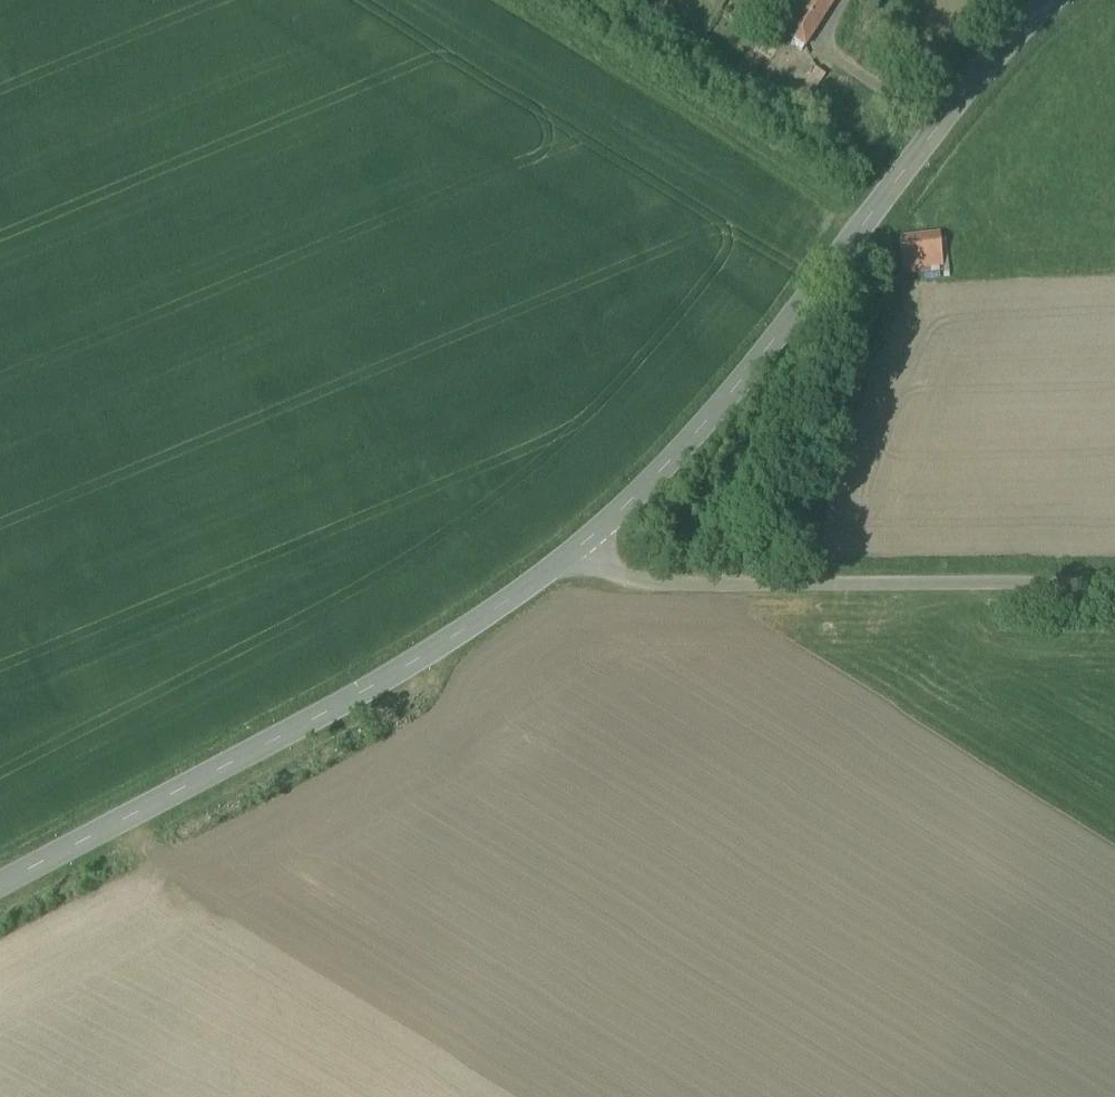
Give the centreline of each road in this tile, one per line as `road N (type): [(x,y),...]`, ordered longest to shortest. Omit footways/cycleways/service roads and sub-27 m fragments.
road 1 (tertiary): [(575,553),(710,420),(955,103),(1054,0)]
road 2 (tertiary): [(0,888),(397,675),(575,553)]
road 3 (unclassified): [(575,553),(641,587),(1114,586)]

